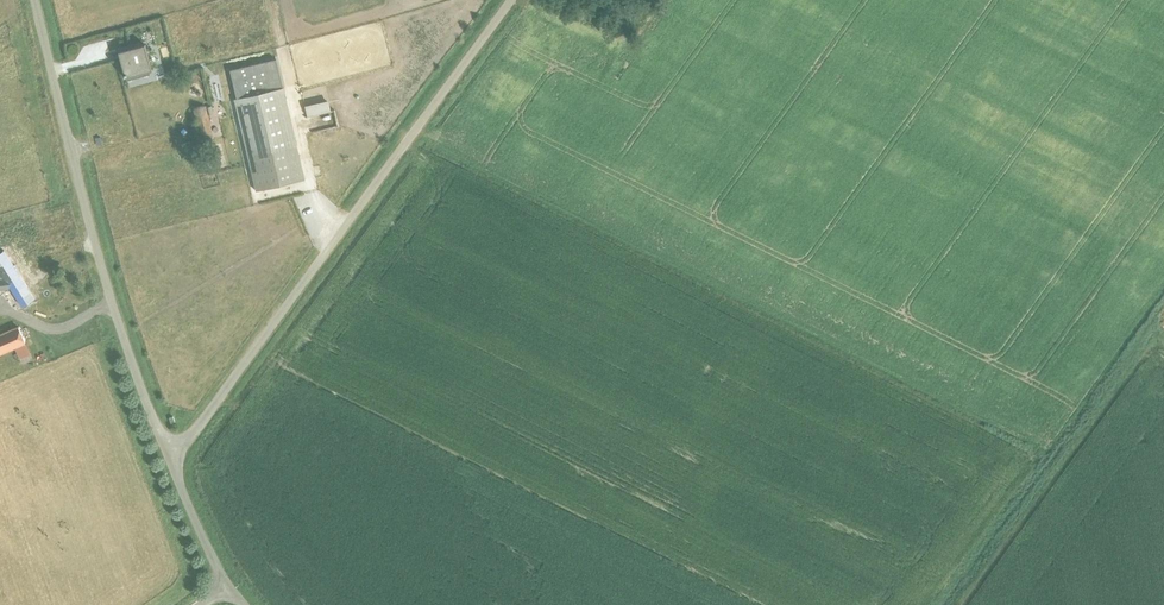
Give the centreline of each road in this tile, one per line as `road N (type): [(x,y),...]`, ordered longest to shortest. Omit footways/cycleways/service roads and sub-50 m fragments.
road 1 (unclassified): [(169,451),(197,429),(512,0)]
road 2 (unclassified): [(169,451),(108,289),(36,0)]
road 3 (unclassified): [(229,584),(169,451)]

